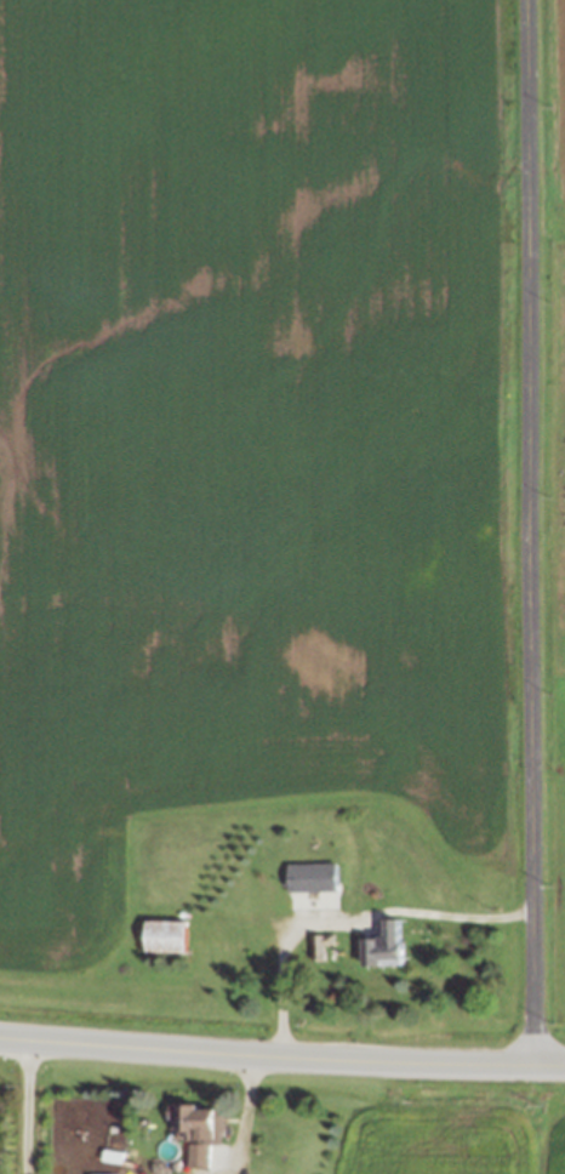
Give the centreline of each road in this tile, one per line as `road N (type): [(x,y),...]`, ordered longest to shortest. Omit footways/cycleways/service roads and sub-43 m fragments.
road 1 (residential): [(527,0),(533,1067)]
road 2 (secondary): [(0,1039),(392,1065),(564,1067)]

